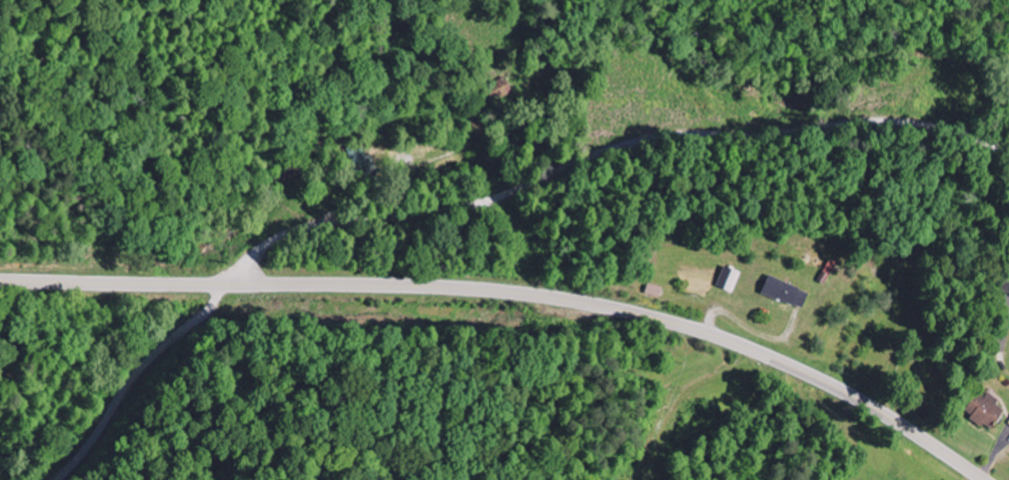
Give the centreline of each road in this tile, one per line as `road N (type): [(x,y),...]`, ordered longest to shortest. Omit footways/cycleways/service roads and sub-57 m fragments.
road 1 (secondary): [(985,479),(859,399),(779,361),(611,308),(433,287),(0,280)]
road 2 (residential): [(230,285),(257,255),(302,231),(467,209),(664,135),(754,138),(899,125),(1008,154)]
road 3 (residential): [(230,285),(144,371),(62,479)]

